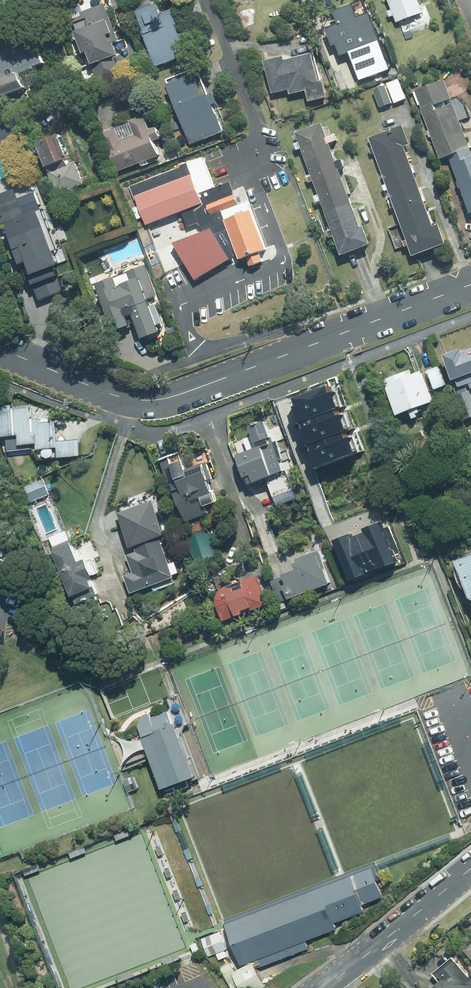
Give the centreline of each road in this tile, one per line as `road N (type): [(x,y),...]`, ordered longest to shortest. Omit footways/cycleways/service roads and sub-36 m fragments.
road 1 (tertiary): [(0,349),(106,394),(170,398),(470,286)]
road 2 (residential): [(235,164),(266,153),(207,0)]
road 3 (tertiary): [(319,987),(470,867)]

